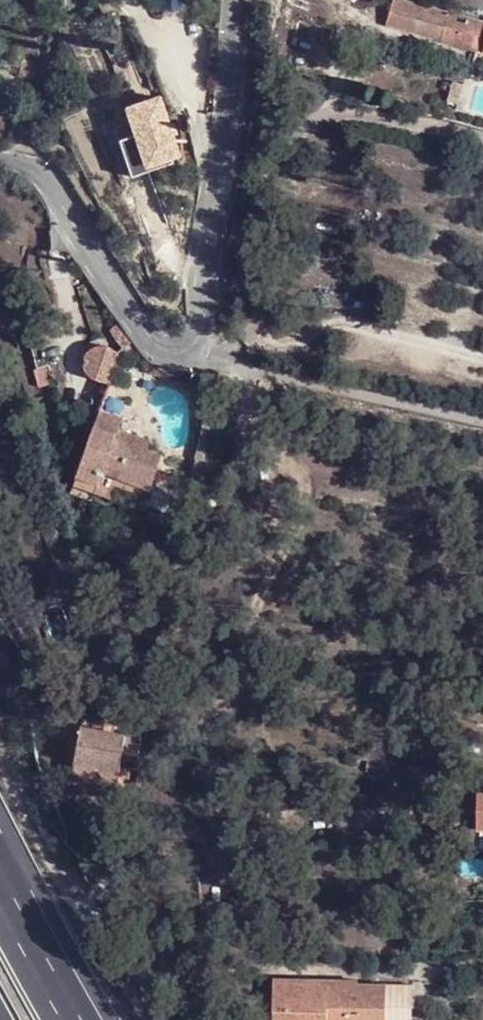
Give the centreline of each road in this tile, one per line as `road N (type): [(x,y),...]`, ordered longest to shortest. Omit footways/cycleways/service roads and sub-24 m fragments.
road 1 (track): [(239,370),(250,444),(264,459),(301,464),(308,492),(264,578),(241,709),(218,728),(212,746),(219,860),(245,877),(304,874)]
road 2 (residential): [(236,0),(192,344),(185,354),(159,349),(30,162),(0,159)]
road 3 (residential): [(153,1019),(101,947),(0,732)]
road 4 (motorway): [(78,1019),(0,866)]

